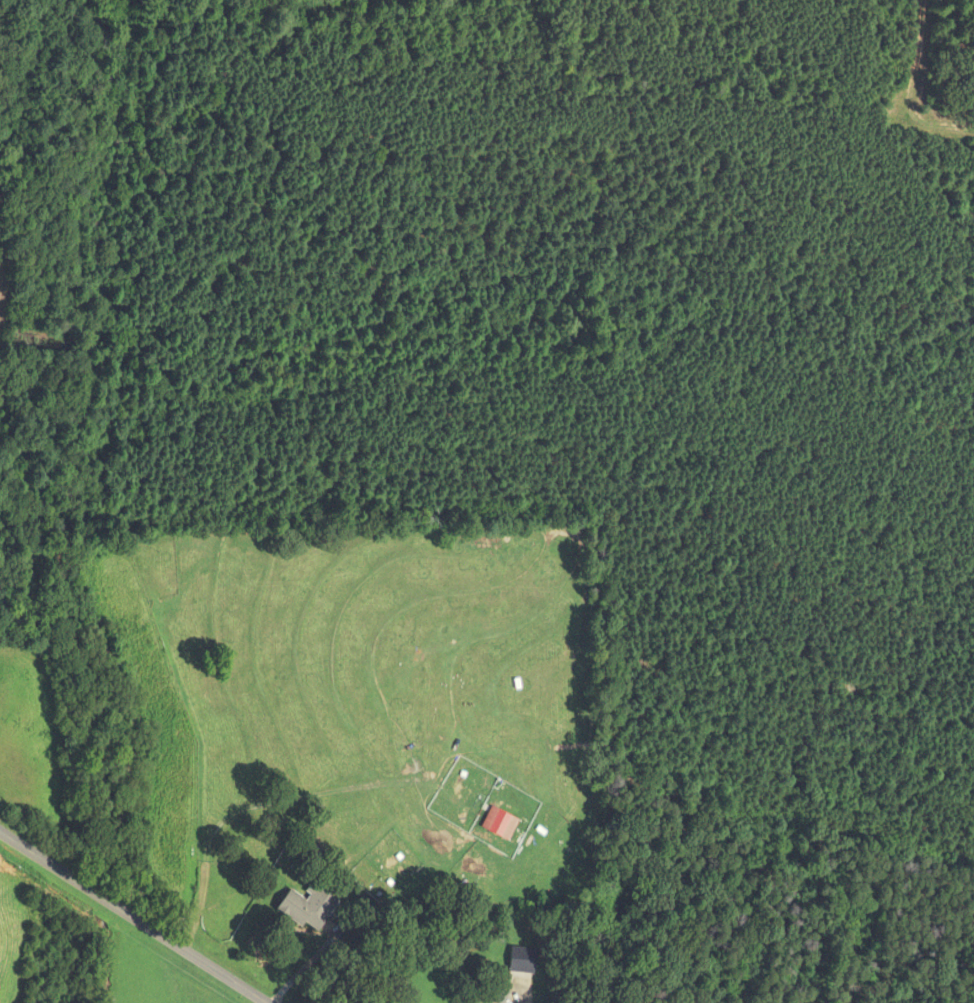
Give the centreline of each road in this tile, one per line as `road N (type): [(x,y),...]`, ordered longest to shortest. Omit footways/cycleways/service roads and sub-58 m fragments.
road 1 (residential): [(261,1002),(0,835)]

